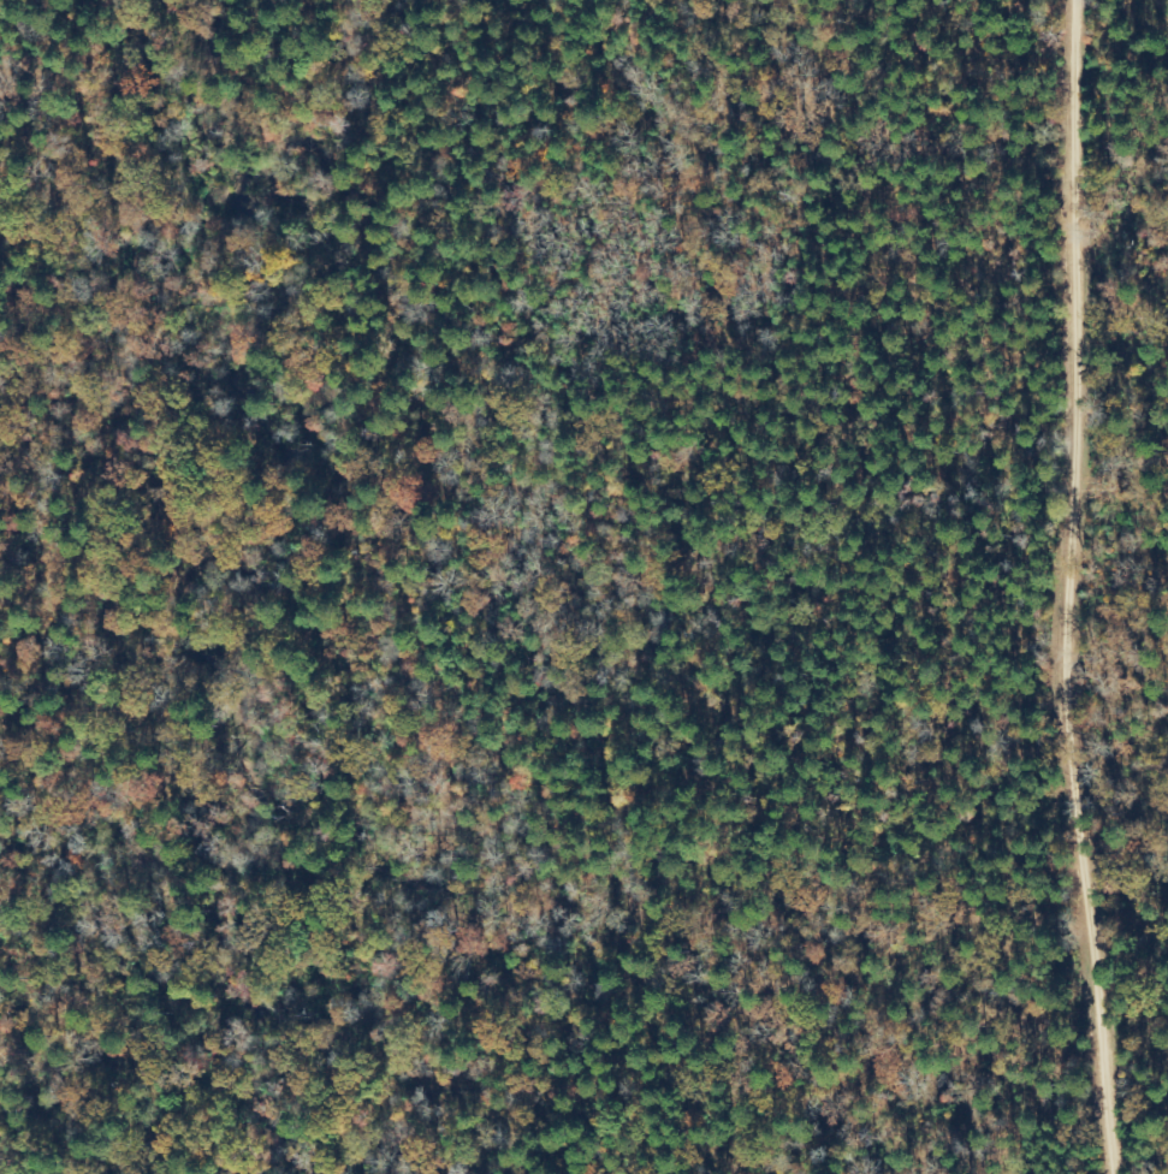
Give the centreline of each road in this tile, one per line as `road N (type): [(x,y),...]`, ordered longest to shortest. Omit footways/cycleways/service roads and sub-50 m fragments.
road 1 (residential): [(1034,0),(1053,656),(1034,717),(1034,1173)]

